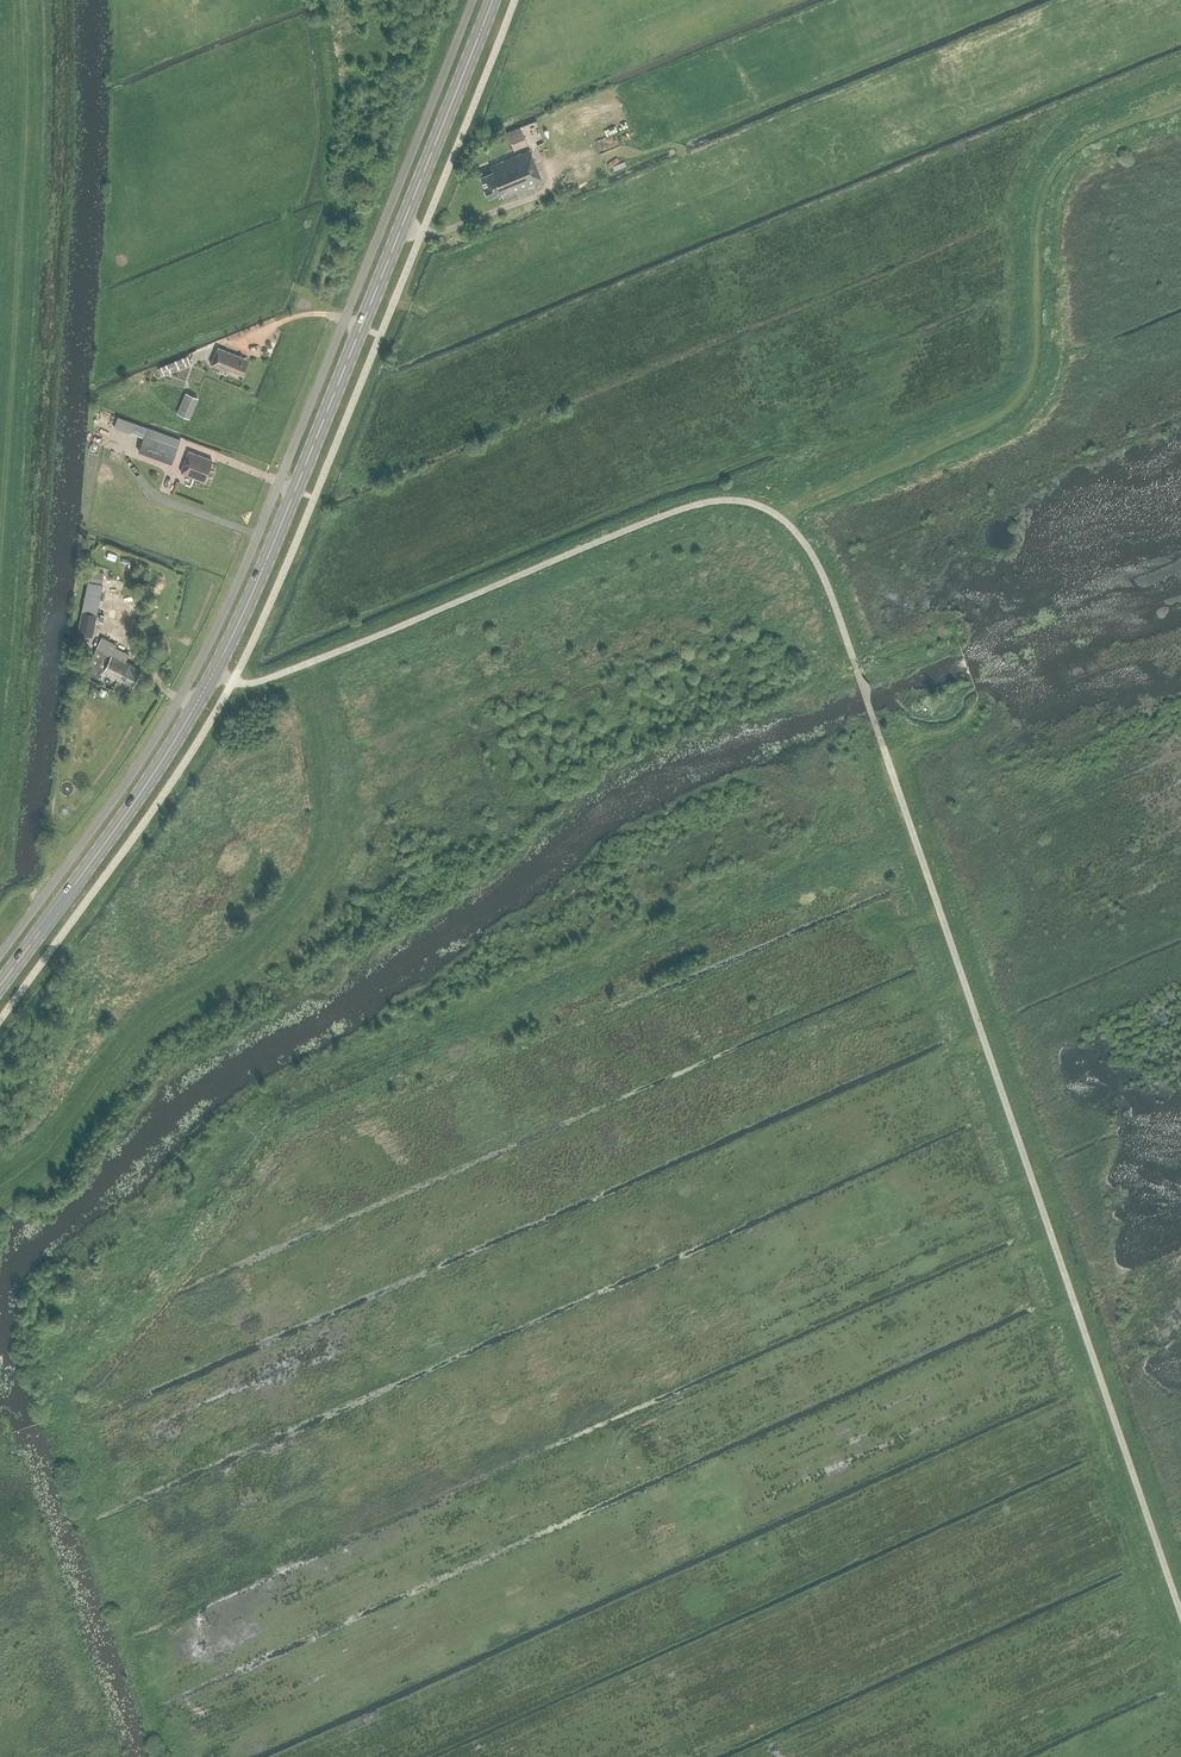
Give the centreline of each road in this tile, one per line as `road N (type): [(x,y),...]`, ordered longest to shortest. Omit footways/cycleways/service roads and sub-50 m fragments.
road 1 (primary): [(0,984),(128,811),(214,670),(491,0)]

